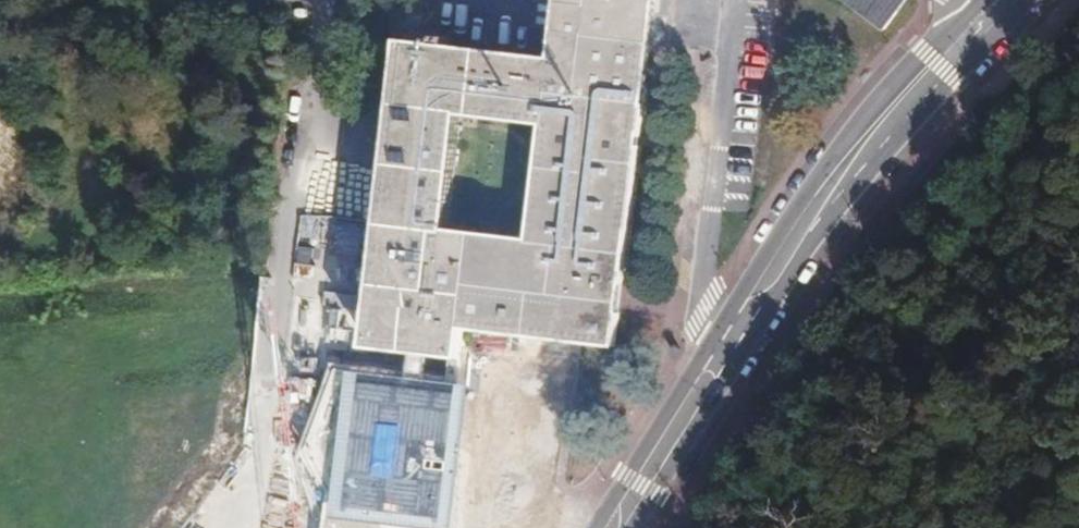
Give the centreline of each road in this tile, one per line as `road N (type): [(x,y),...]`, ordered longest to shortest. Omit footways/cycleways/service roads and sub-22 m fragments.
road 1 (unknown): [(293,0),(230,527)]
road 2 (tertiary): [(734,340),(831,198),(992,10)]
road 3 (unclassified): [(735,0),(699,302),(734,340)]
road 4 (tertiary): [(619,527),(734,340)]

